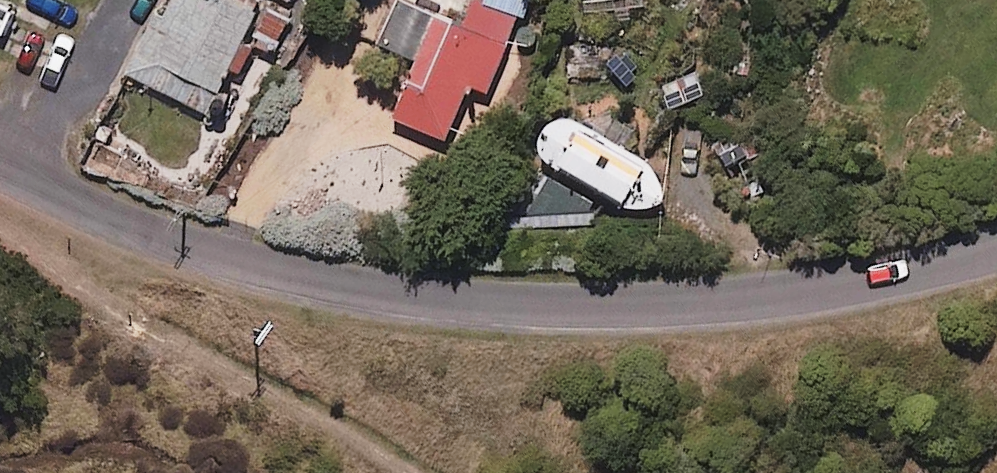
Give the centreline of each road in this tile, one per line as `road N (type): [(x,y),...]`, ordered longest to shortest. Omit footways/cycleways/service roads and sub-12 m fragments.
road 1 (secondary): [(0,162),(162,237),(315,280),(467,302),(741,303),(855,289),(996,252)]

